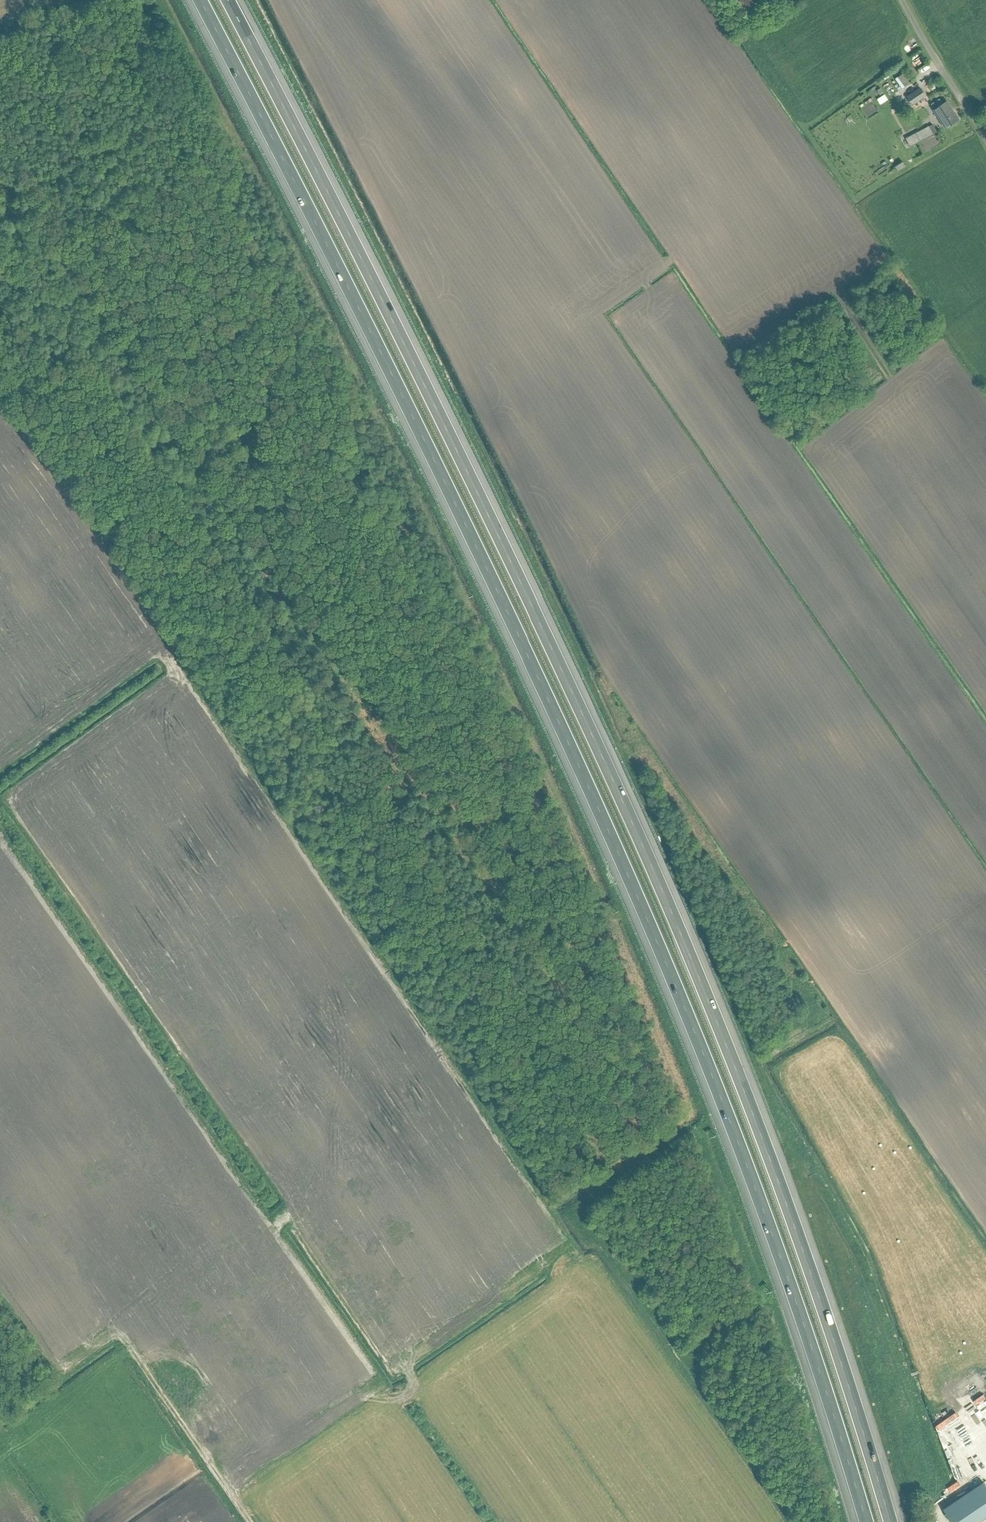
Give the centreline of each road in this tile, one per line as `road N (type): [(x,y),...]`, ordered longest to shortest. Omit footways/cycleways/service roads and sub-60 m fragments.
road 1 (motorway): [(200,0),(386,365),(618,851),(796,1300),(866,1521)]
road 2 (motorway): [(890,1521),(827,1296),(713,997),(450,432),(231,0)]
road 3 (track): [(250,1521),(122,1340)]
road 4 (unclassified): [(985,136),(903,0)]

